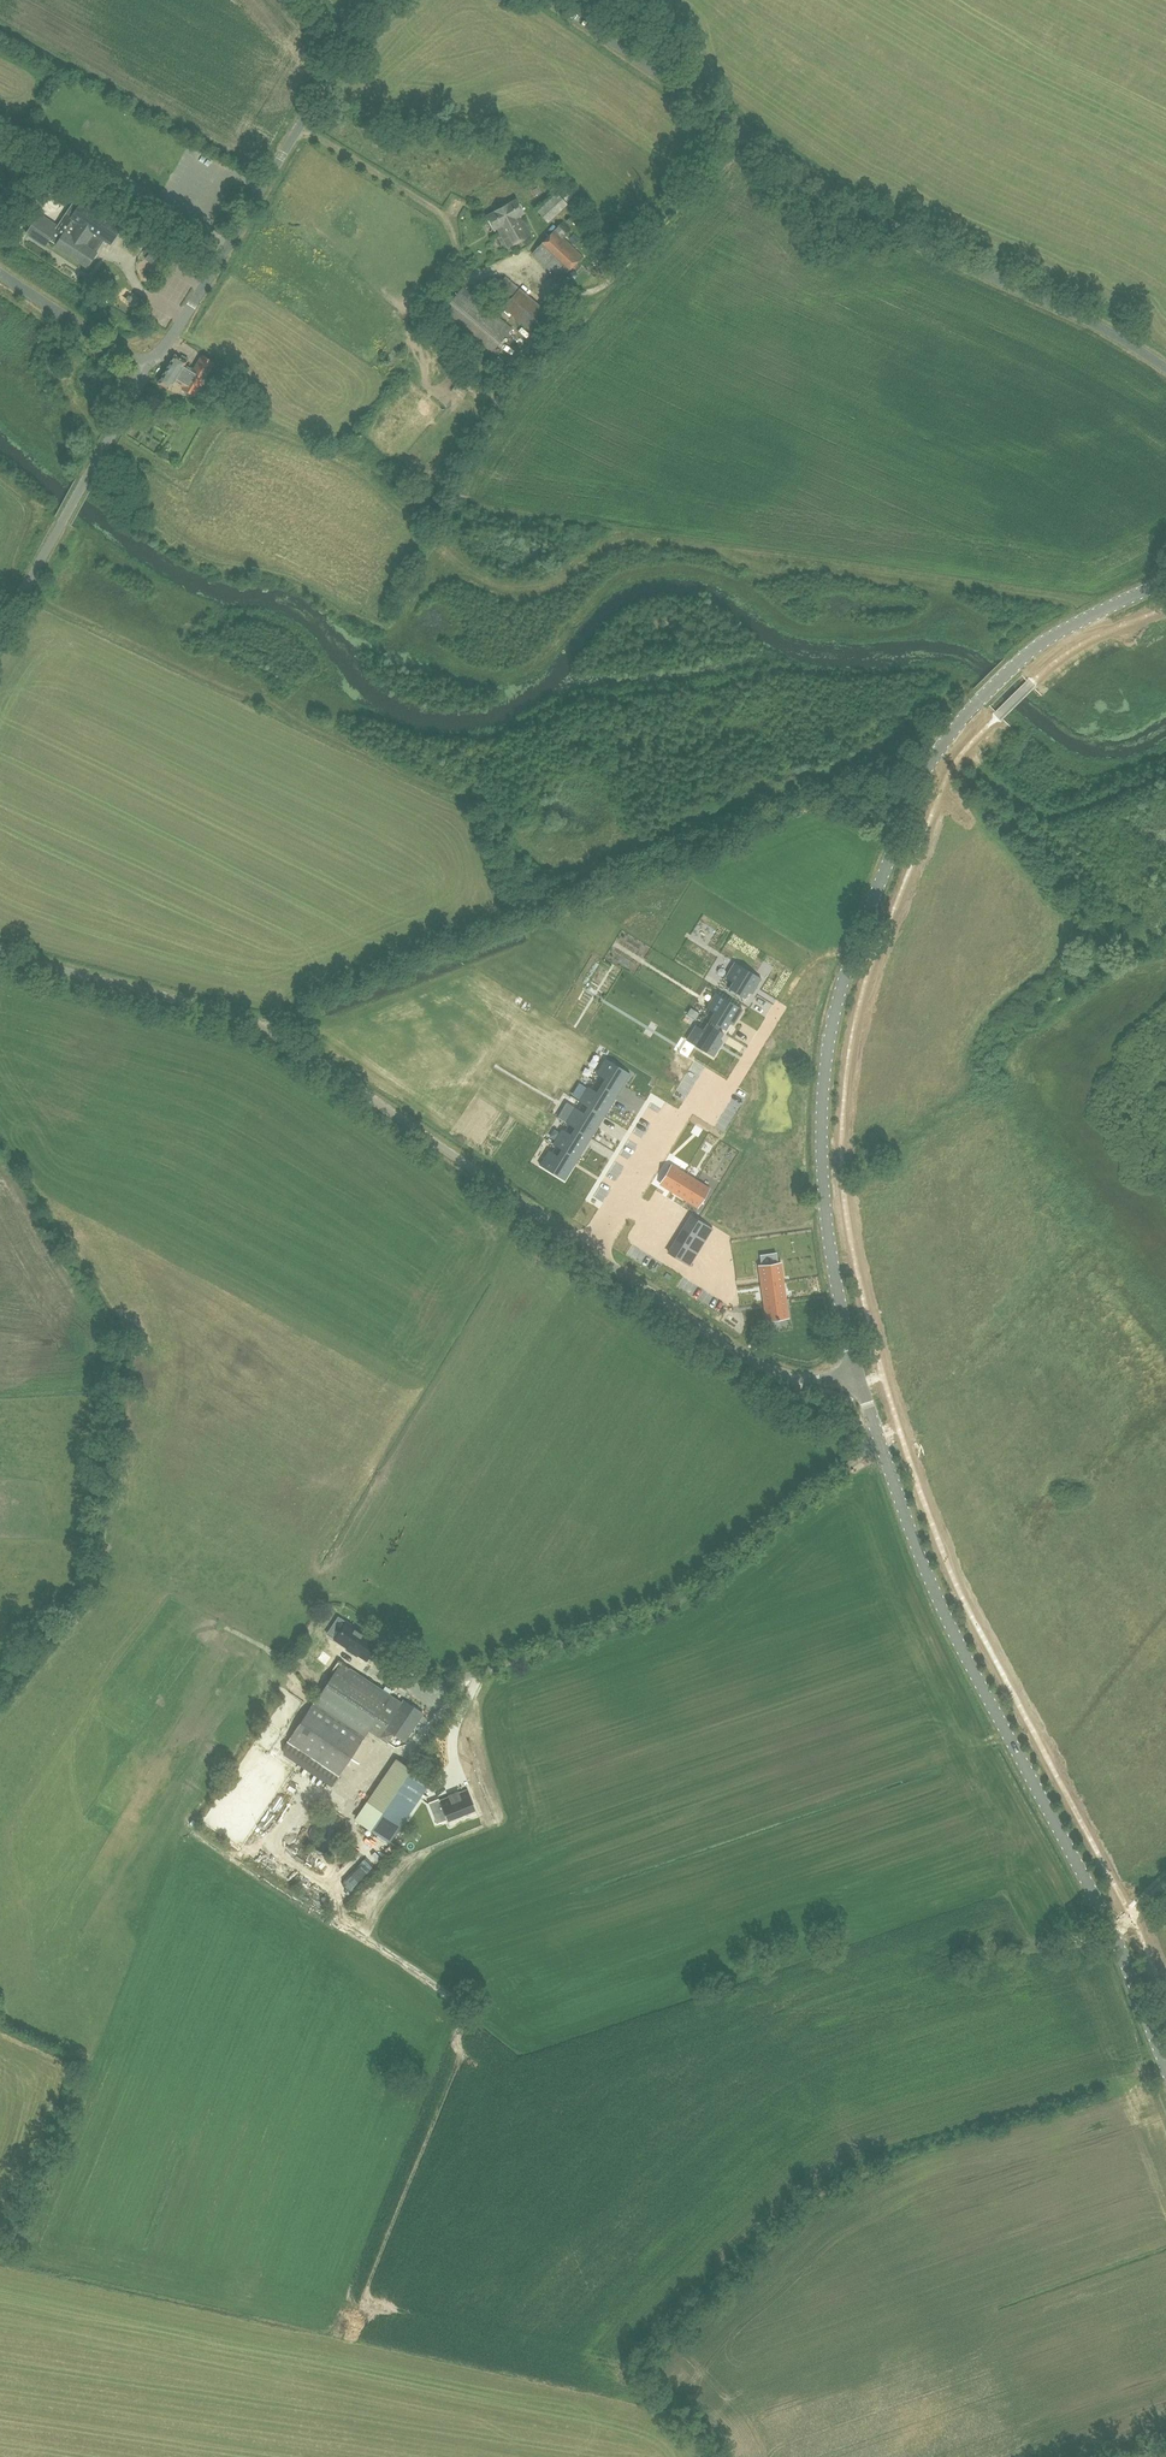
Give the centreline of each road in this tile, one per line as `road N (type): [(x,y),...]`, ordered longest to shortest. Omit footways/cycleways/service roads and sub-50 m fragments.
road 1 (tertiary): [(858,1377),(835,1281),(821,1153),(829,1040),(870,903),(917,790),(982,699),(1059,634),(1165,582)]
road 2 (tertiary): [(1165,2073),(1085,1879),(939,1602),(858,1377)]
road 3 (unclassified): [(1165,368),(1108,331),(881,224),(552,0)]
road 4 (unclassified): [(579,1243),(256,1027),(0,953)]
road 5 (unclassified): [(407,0),(323,85),(149,371)]
road 6 (unclassified): [(858,1377),(830,1381),(767,1371),(579,1243)]
road 7 (unclassified): [(0,633),(149,371)]
road 8 (residential): [(610,1192),(687,1067),(726,1091),(777,1007)]
road 9 (residential): [(610,1192),(648,1215),(630,1244),(703,1288),(726,1250)]
road 10 (track): [(1061,889),(935,759)]
road 11 (unclassified): [(149,371),(0,273)]
road 12 (track): [(744,132),(634,263)]

